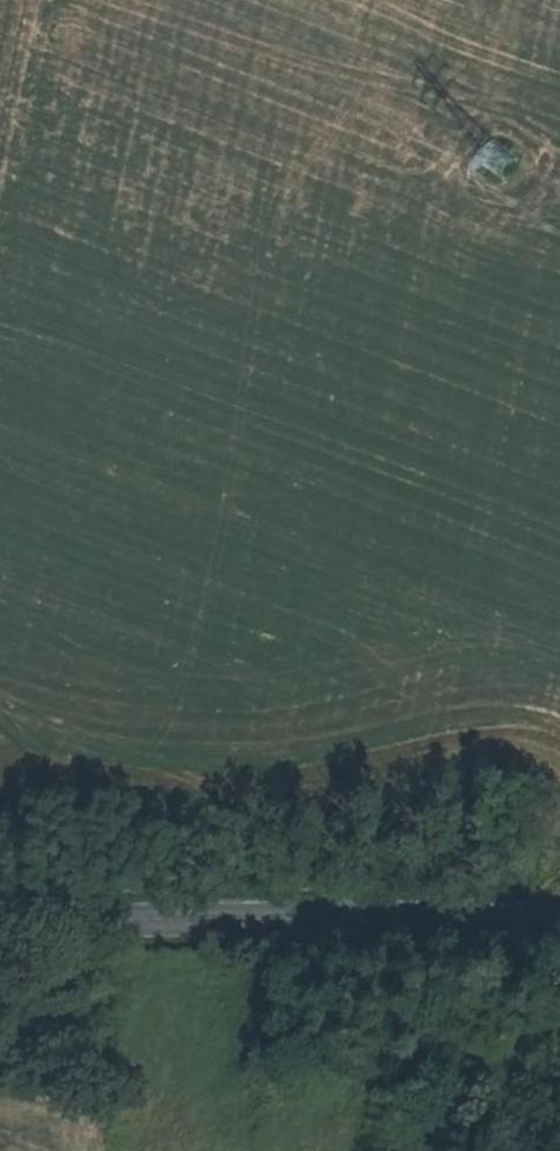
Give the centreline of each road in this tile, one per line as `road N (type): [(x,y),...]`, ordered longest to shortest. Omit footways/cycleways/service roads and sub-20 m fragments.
road 1 (tertiary): [(0,907),(559,926)]

